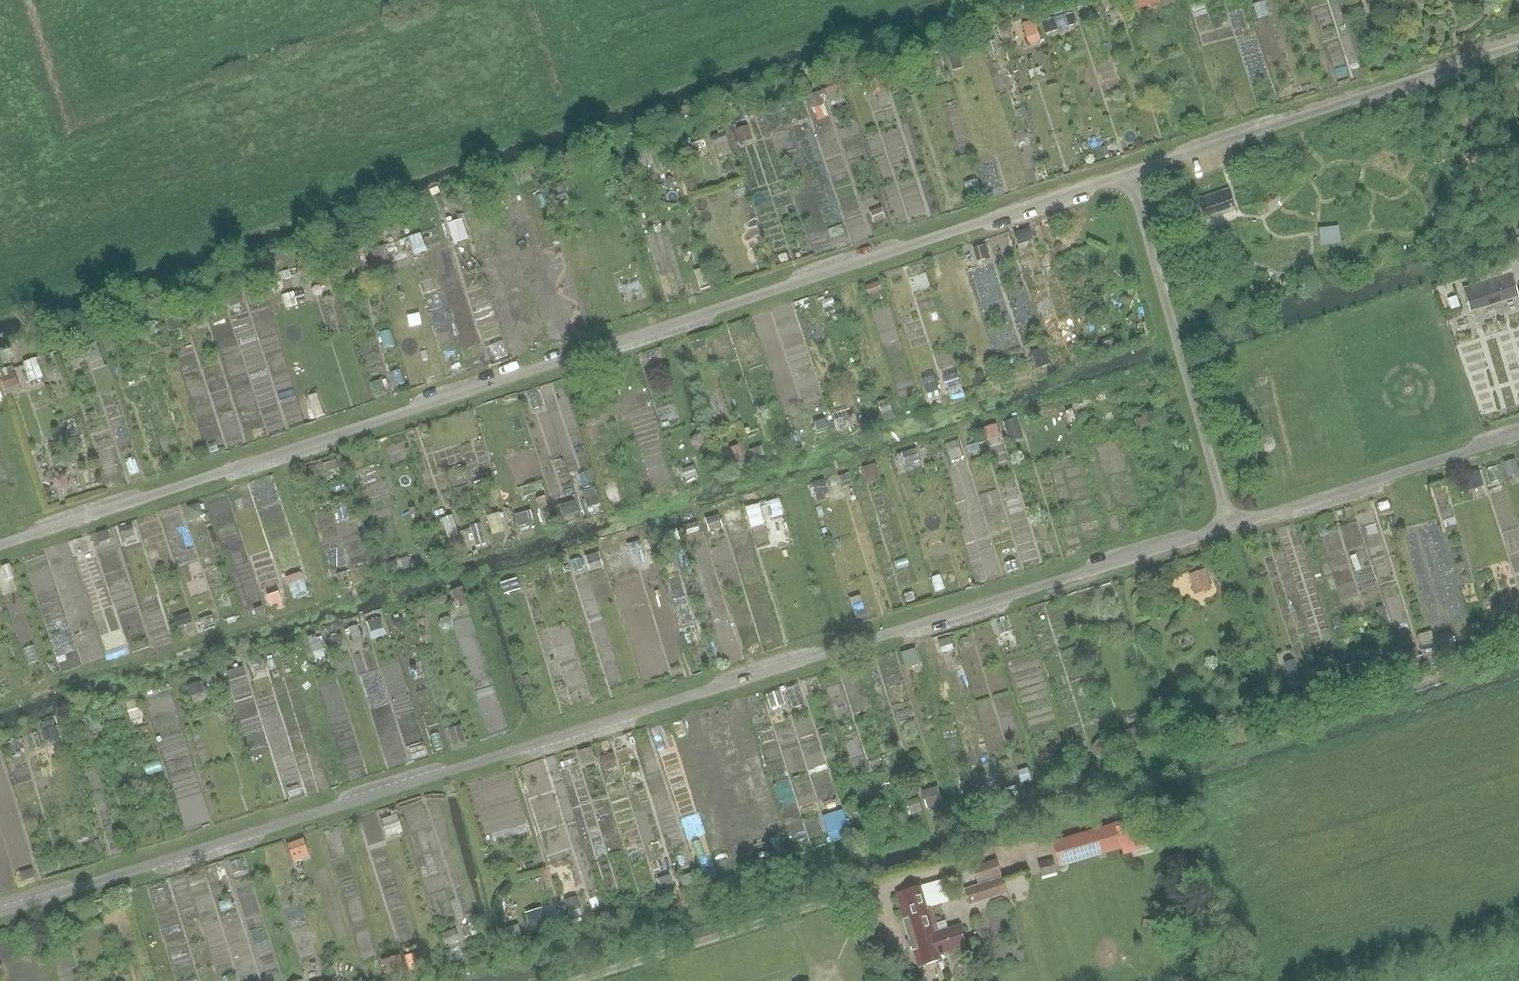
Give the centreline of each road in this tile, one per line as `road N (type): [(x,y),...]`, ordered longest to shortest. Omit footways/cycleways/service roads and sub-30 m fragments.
road 1 (track): [(569,980),(880,886)]

